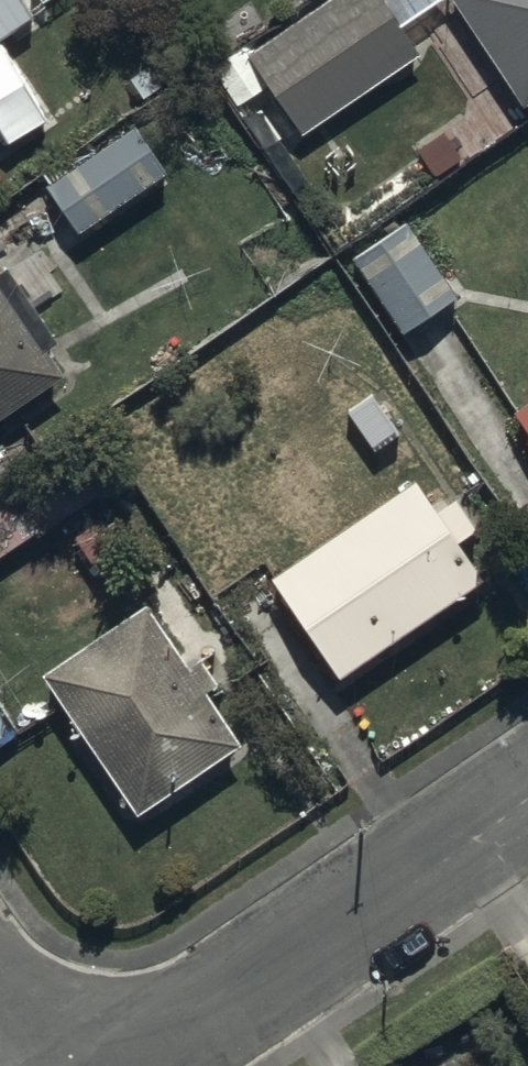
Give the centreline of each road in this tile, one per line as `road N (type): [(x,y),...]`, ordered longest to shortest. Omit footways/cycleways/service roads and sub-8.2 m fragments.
road 1 (residential): [(527,788),(121,1065)]

